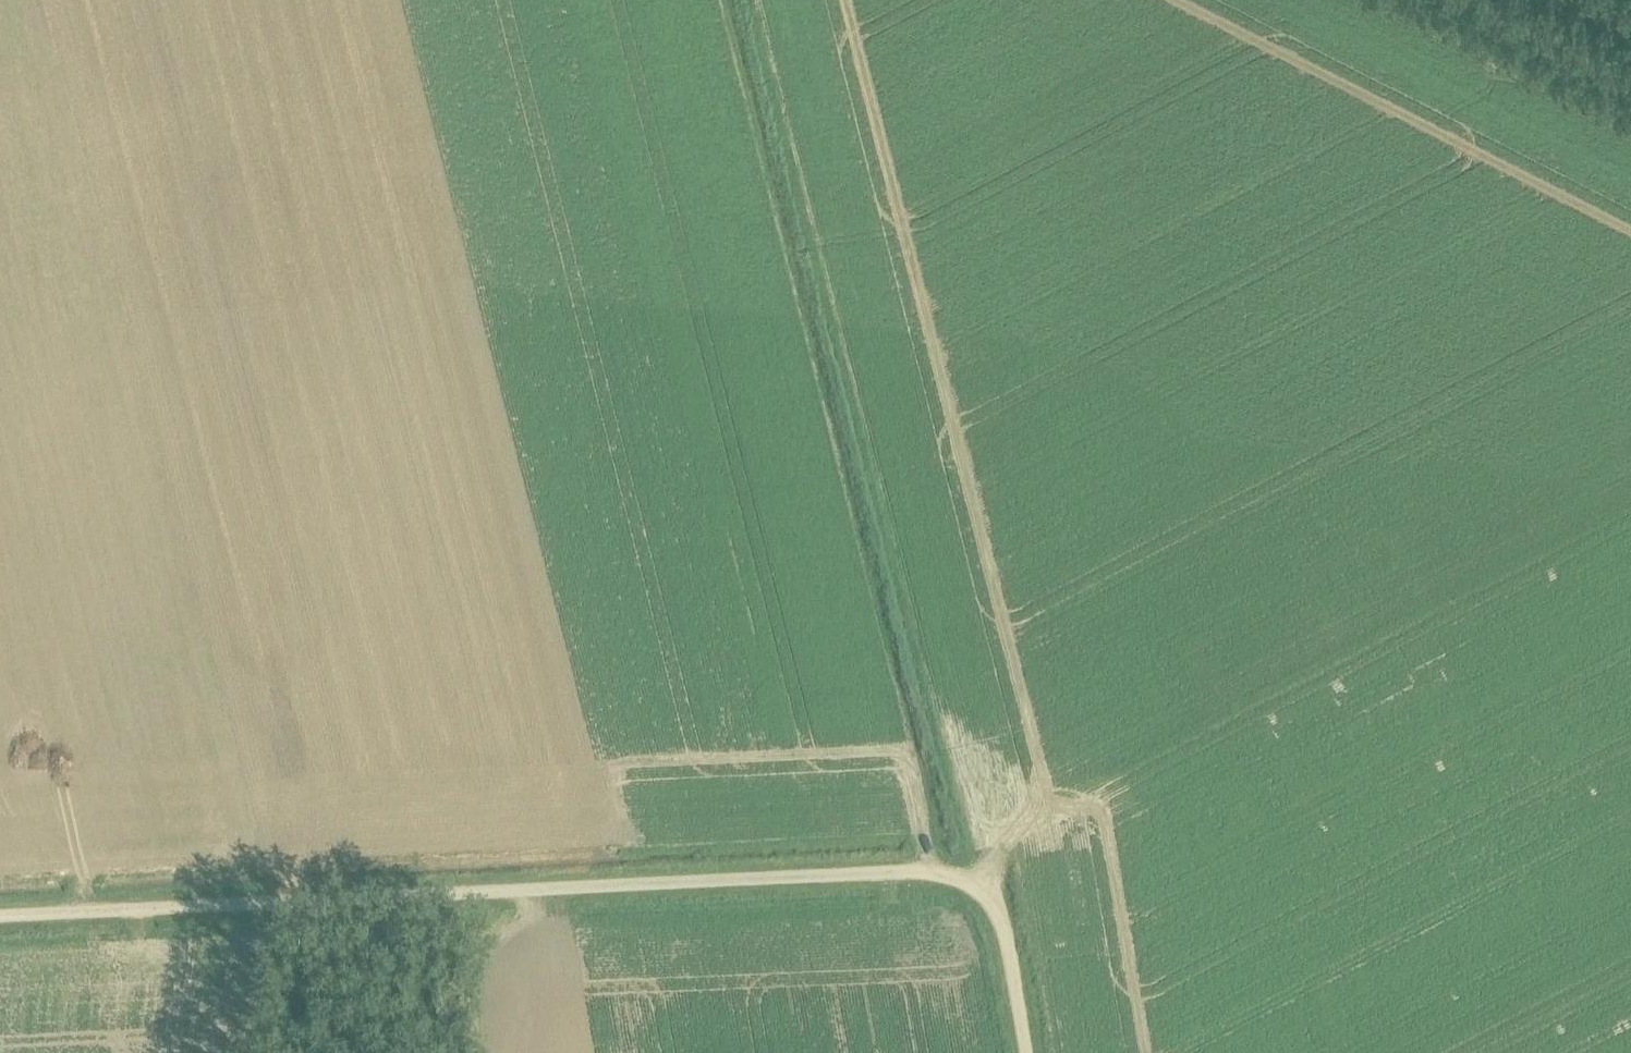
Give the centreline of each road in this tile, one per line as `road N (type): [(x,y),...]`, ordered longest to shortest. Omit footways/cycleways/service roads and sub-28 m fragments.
road 1 (unclassified): [(0,918),(941,871),(980,884)]
road 2 (unclassified): [(1026,1052),(1003,918),(980,884)]

